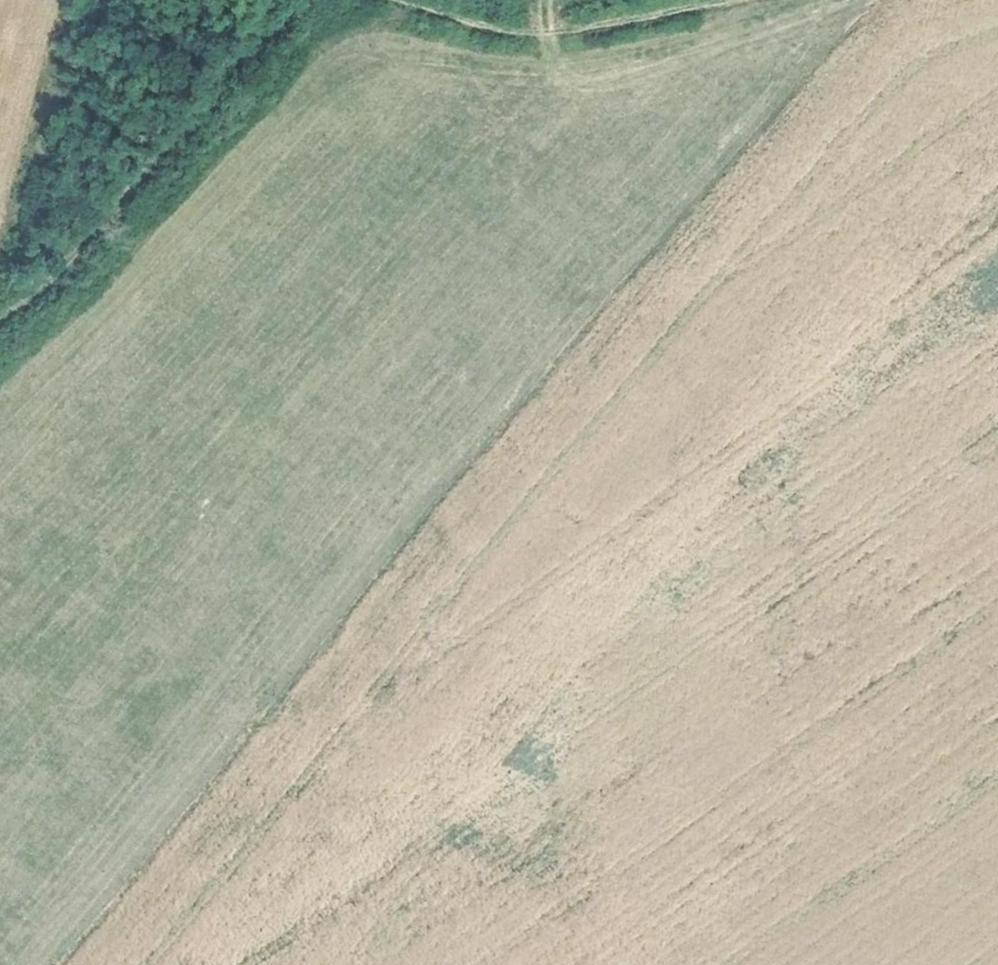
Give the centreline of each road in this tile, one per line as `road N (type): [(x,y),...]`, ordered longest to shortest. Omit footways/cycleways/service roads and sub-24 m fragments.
road 1 (track): [(0,321),(64,267),(292,0)]
road 2 (track): [(388,0),(494,29),(543,33),(734,0)]
road 3 (track): [(0,283),(88,0)]

